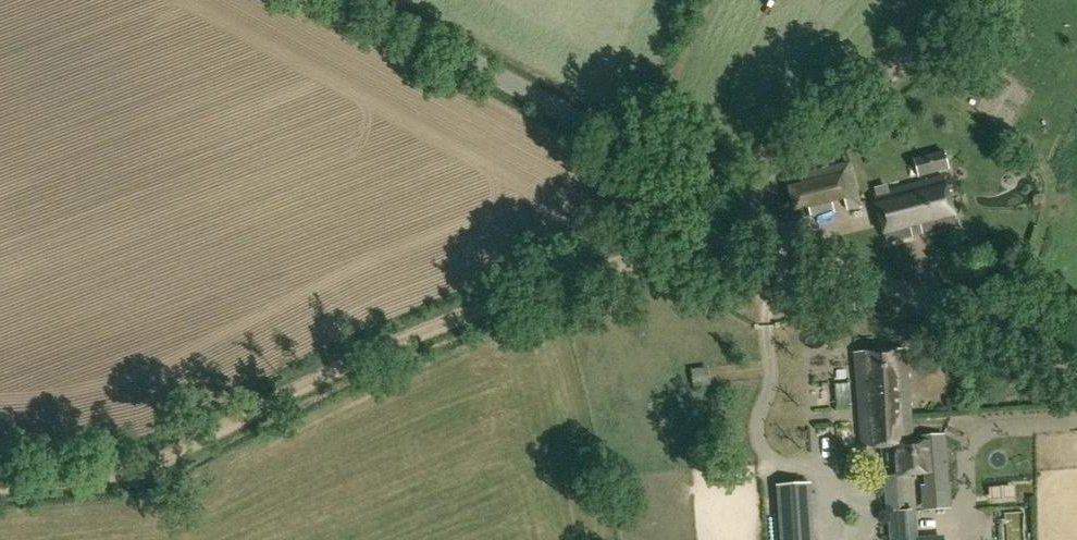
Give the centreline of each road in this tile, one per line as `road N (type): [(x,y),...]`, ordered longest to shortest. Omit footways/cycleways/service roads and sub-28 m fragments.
road 1 (unclassified): [(1076,372),(861,278),(352,0)]
road 2 (track): [(0,486),(134,470),(401,342),(753,221)]

